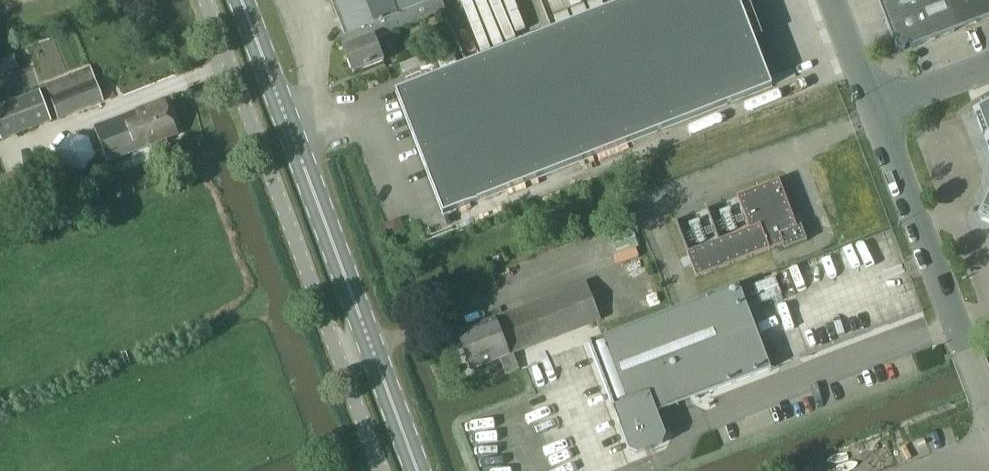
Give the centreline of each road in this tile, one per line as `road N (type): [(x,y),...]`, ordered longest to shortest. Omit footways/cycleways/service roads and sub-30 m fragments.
road 1 (primary): [(421,470),(243,0)]
road 2 (unclassified): [(206,0),(382,470)]
road 3 (unclassified): [(988,400),(878,109)]

